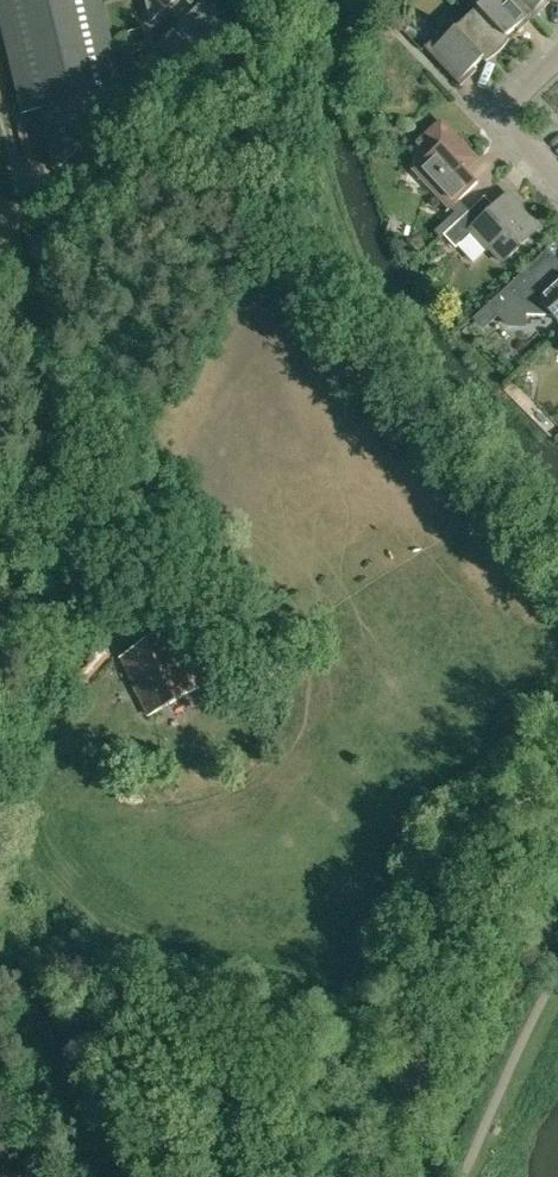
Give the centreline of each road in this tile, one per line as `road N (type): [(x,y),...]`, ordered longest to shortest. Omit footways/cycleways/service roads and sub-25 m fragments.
road 1 (unclassified): [(0,557),(24,426),(0,294)]
road 2 (residential): [(557,184),(492,113),(557,53)]

